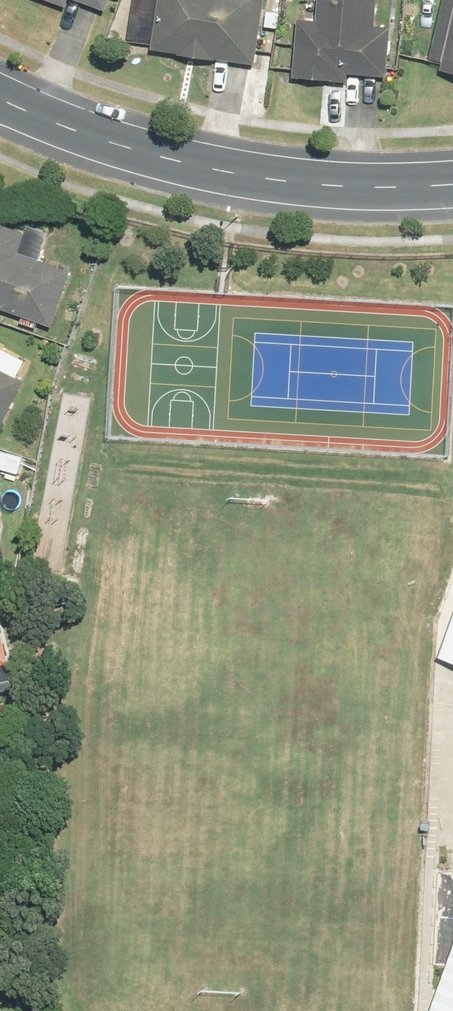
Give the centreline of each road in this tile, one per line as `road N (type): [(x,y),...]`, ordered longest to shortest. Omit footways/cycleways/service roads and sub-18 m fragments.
road 1 (tertiary): [(0,99),(64,128),(201,166),(291,182),(452,183)]

